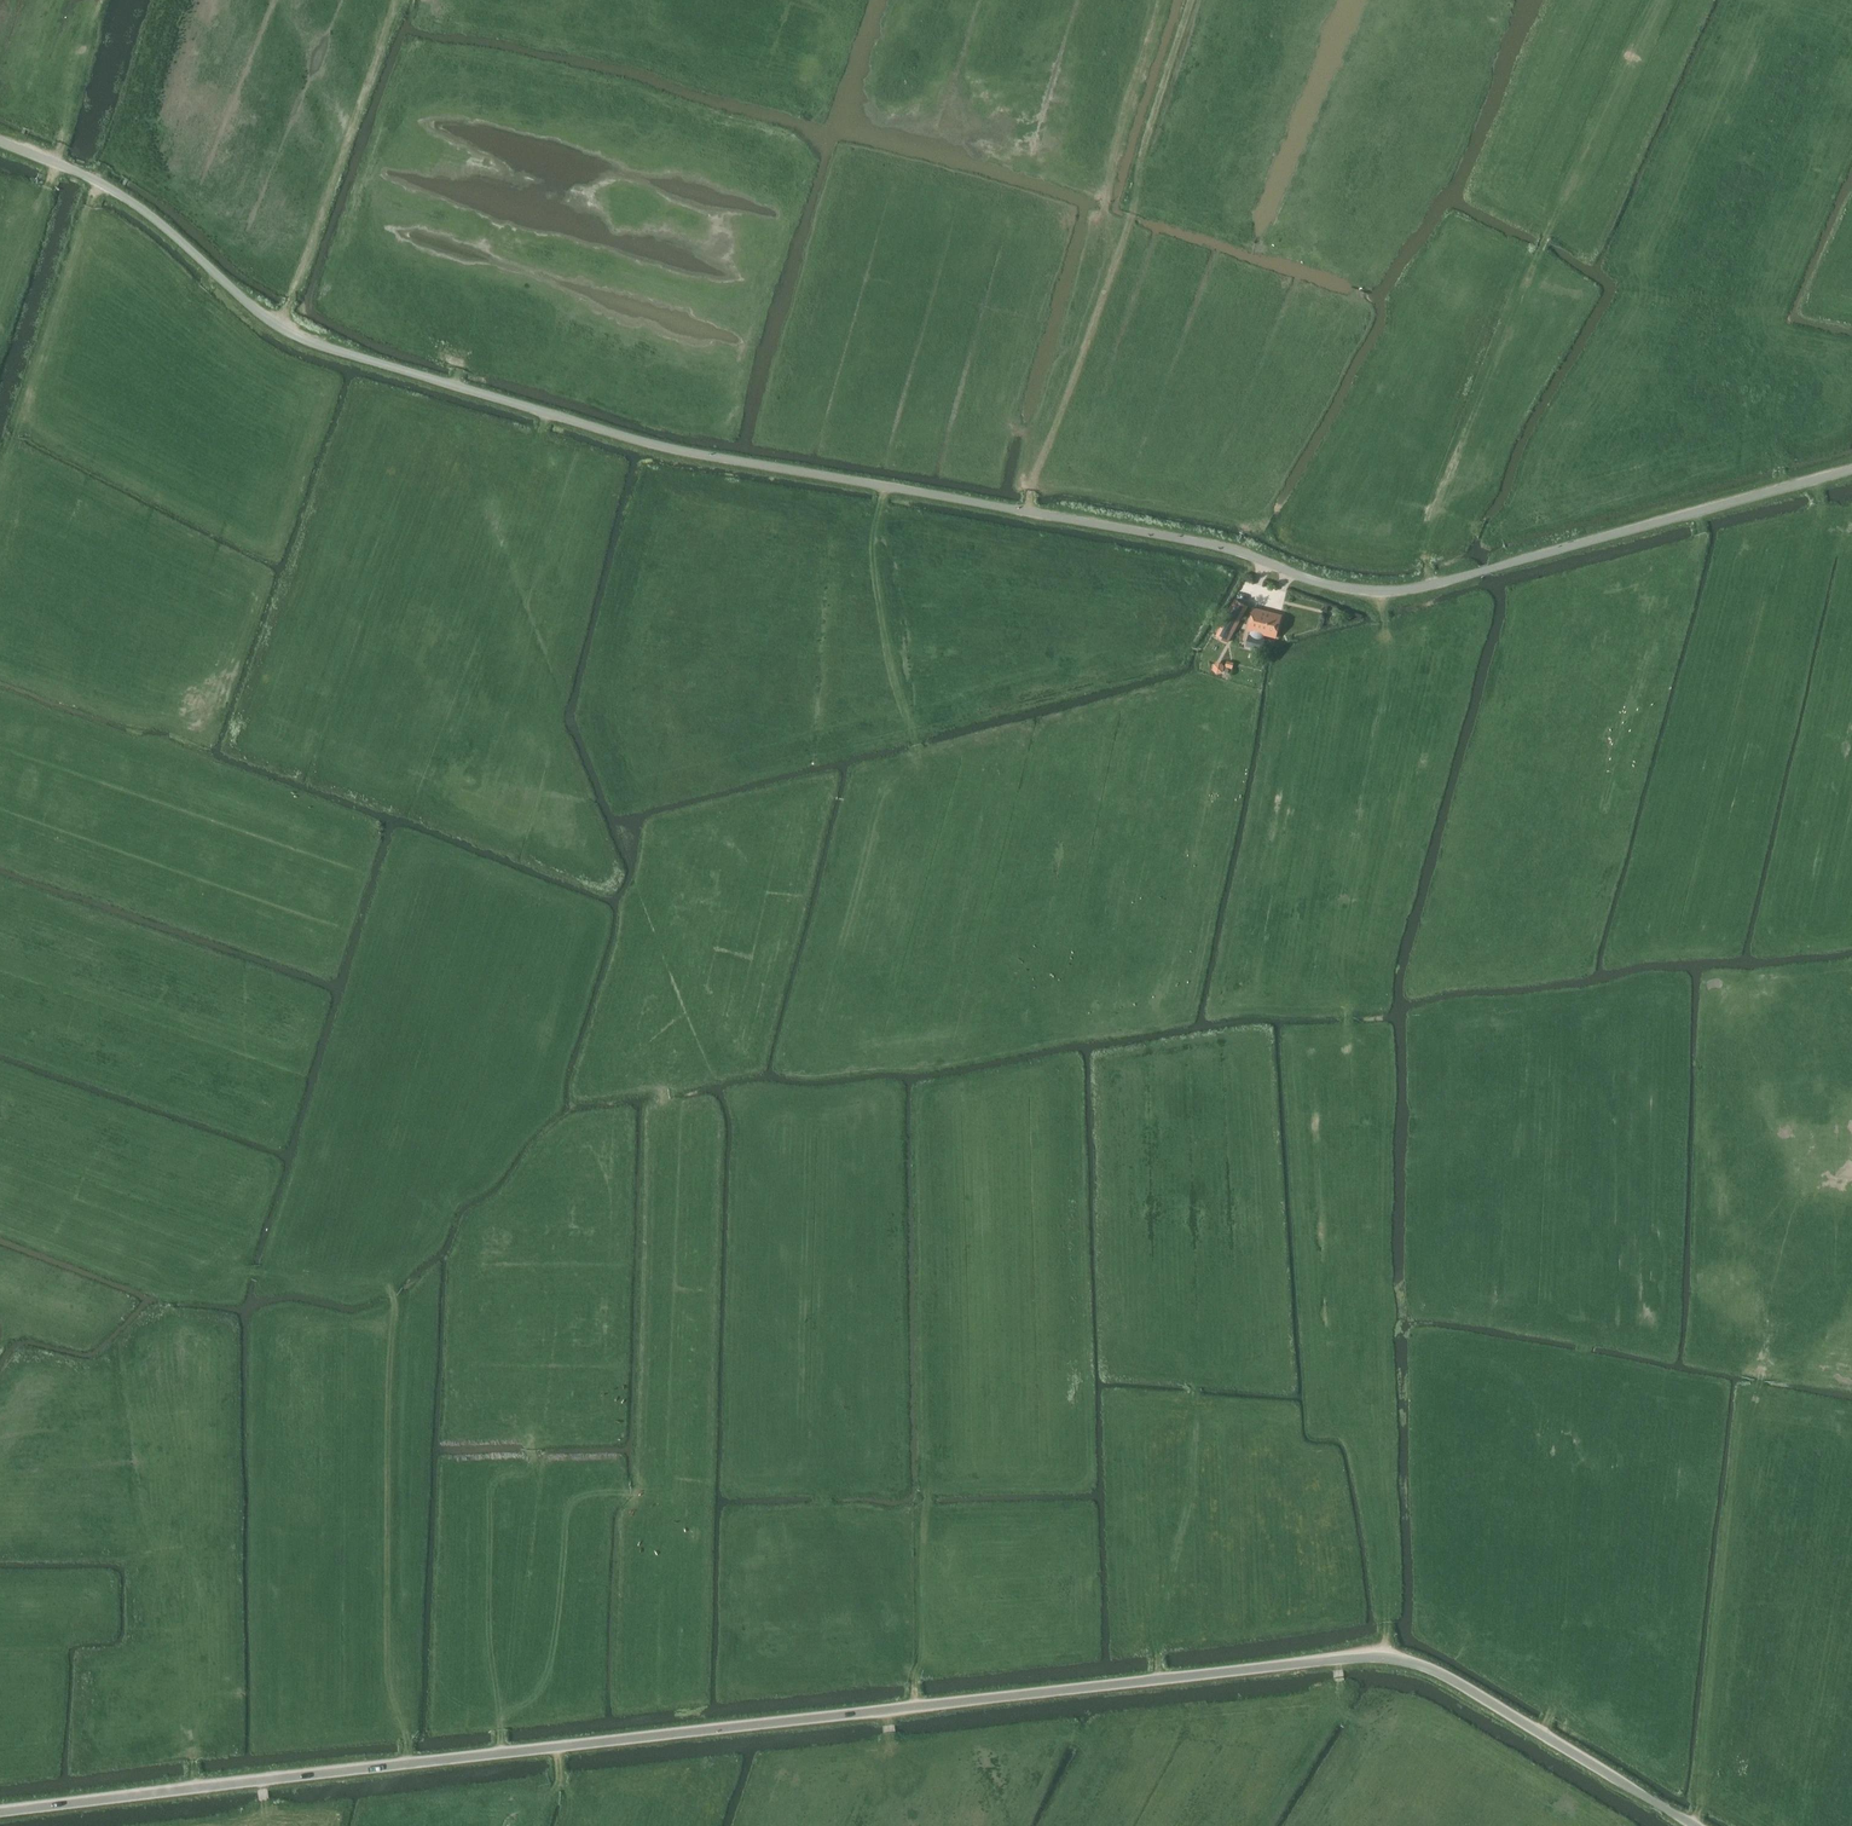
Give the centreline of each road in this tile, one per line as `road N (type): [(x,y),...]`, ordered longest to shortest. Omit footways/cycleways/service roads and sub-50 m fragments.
road 1 (unclassified): [(1851,471),(1417,590),(1318,583),(1204,542),(643,441),(307,341),(260,313),(145,210),(101,183),(0,141)]
road 2 (unclassified): [(1696,1825),(1455,1681),(1376,1655),(0,1812)]

